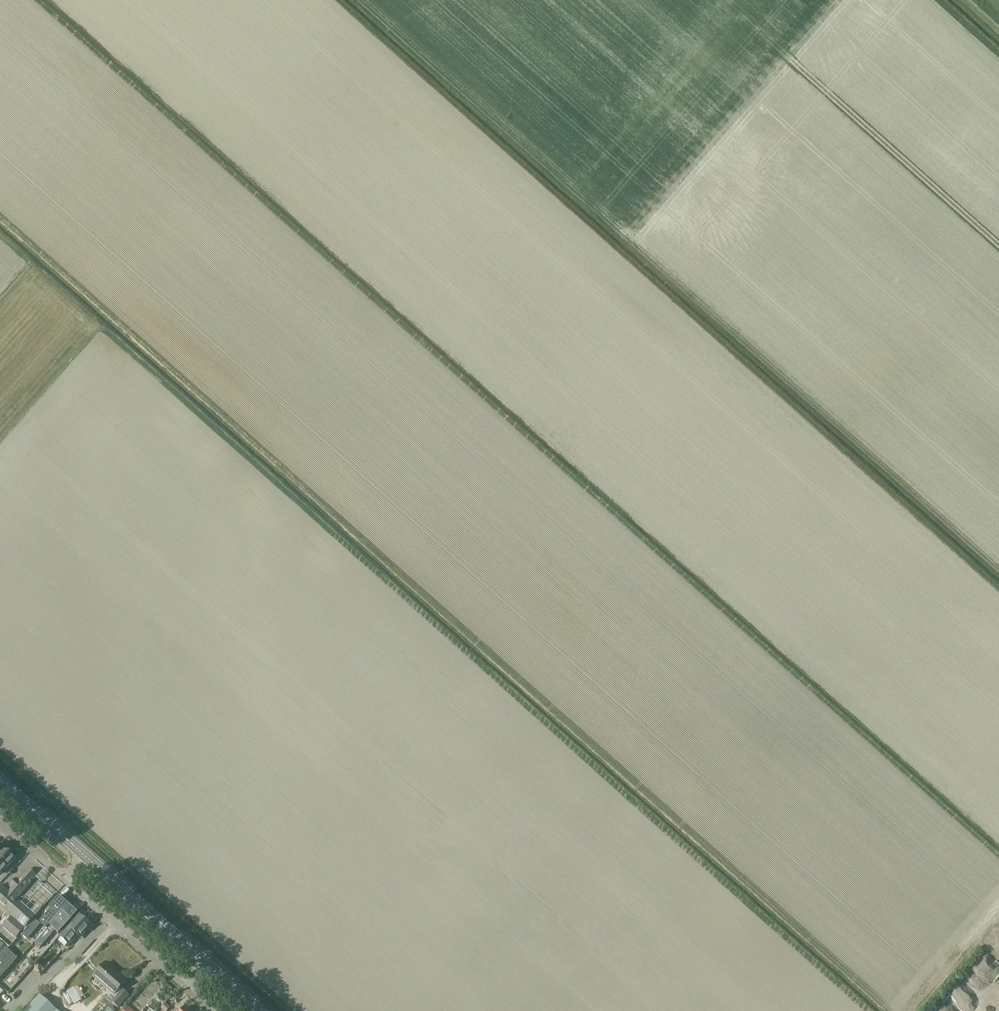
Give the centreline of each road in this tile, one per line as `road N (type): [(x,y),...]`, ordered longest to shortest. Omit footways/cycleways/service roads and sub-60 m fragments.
road 1 (track): [(718,0),(998,249)]
road 2 (secondary): [(210,966),(84,854)]
road 3 (residential): [(189,991),(63,879)]

